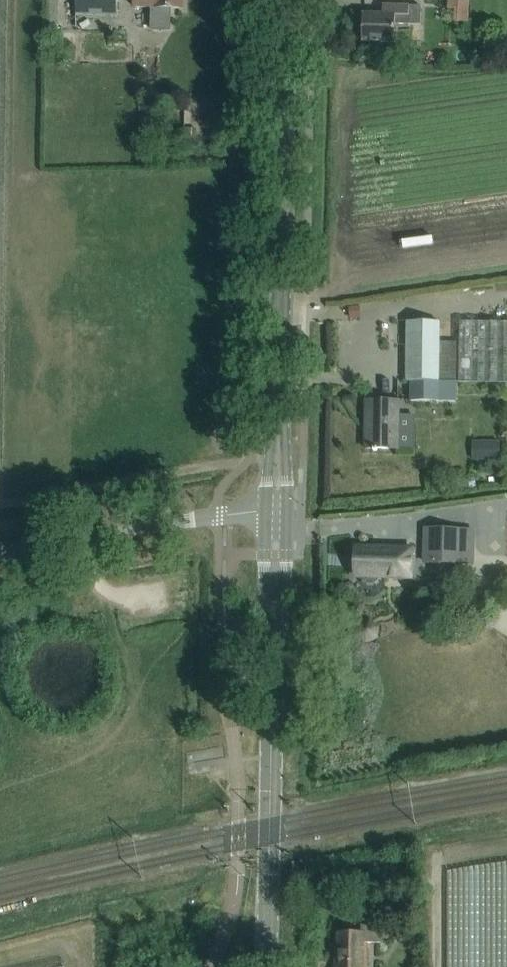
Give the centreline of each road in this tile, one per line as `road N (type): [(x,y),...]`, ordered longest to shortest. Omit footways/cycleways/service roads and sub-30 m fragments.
road 1 (tertiary): [(279,510),(290,0)]
road 2 (tertiary): [(266,966),(279,510)]
road 3 (unclassified): [(0,554),(279,510)]

